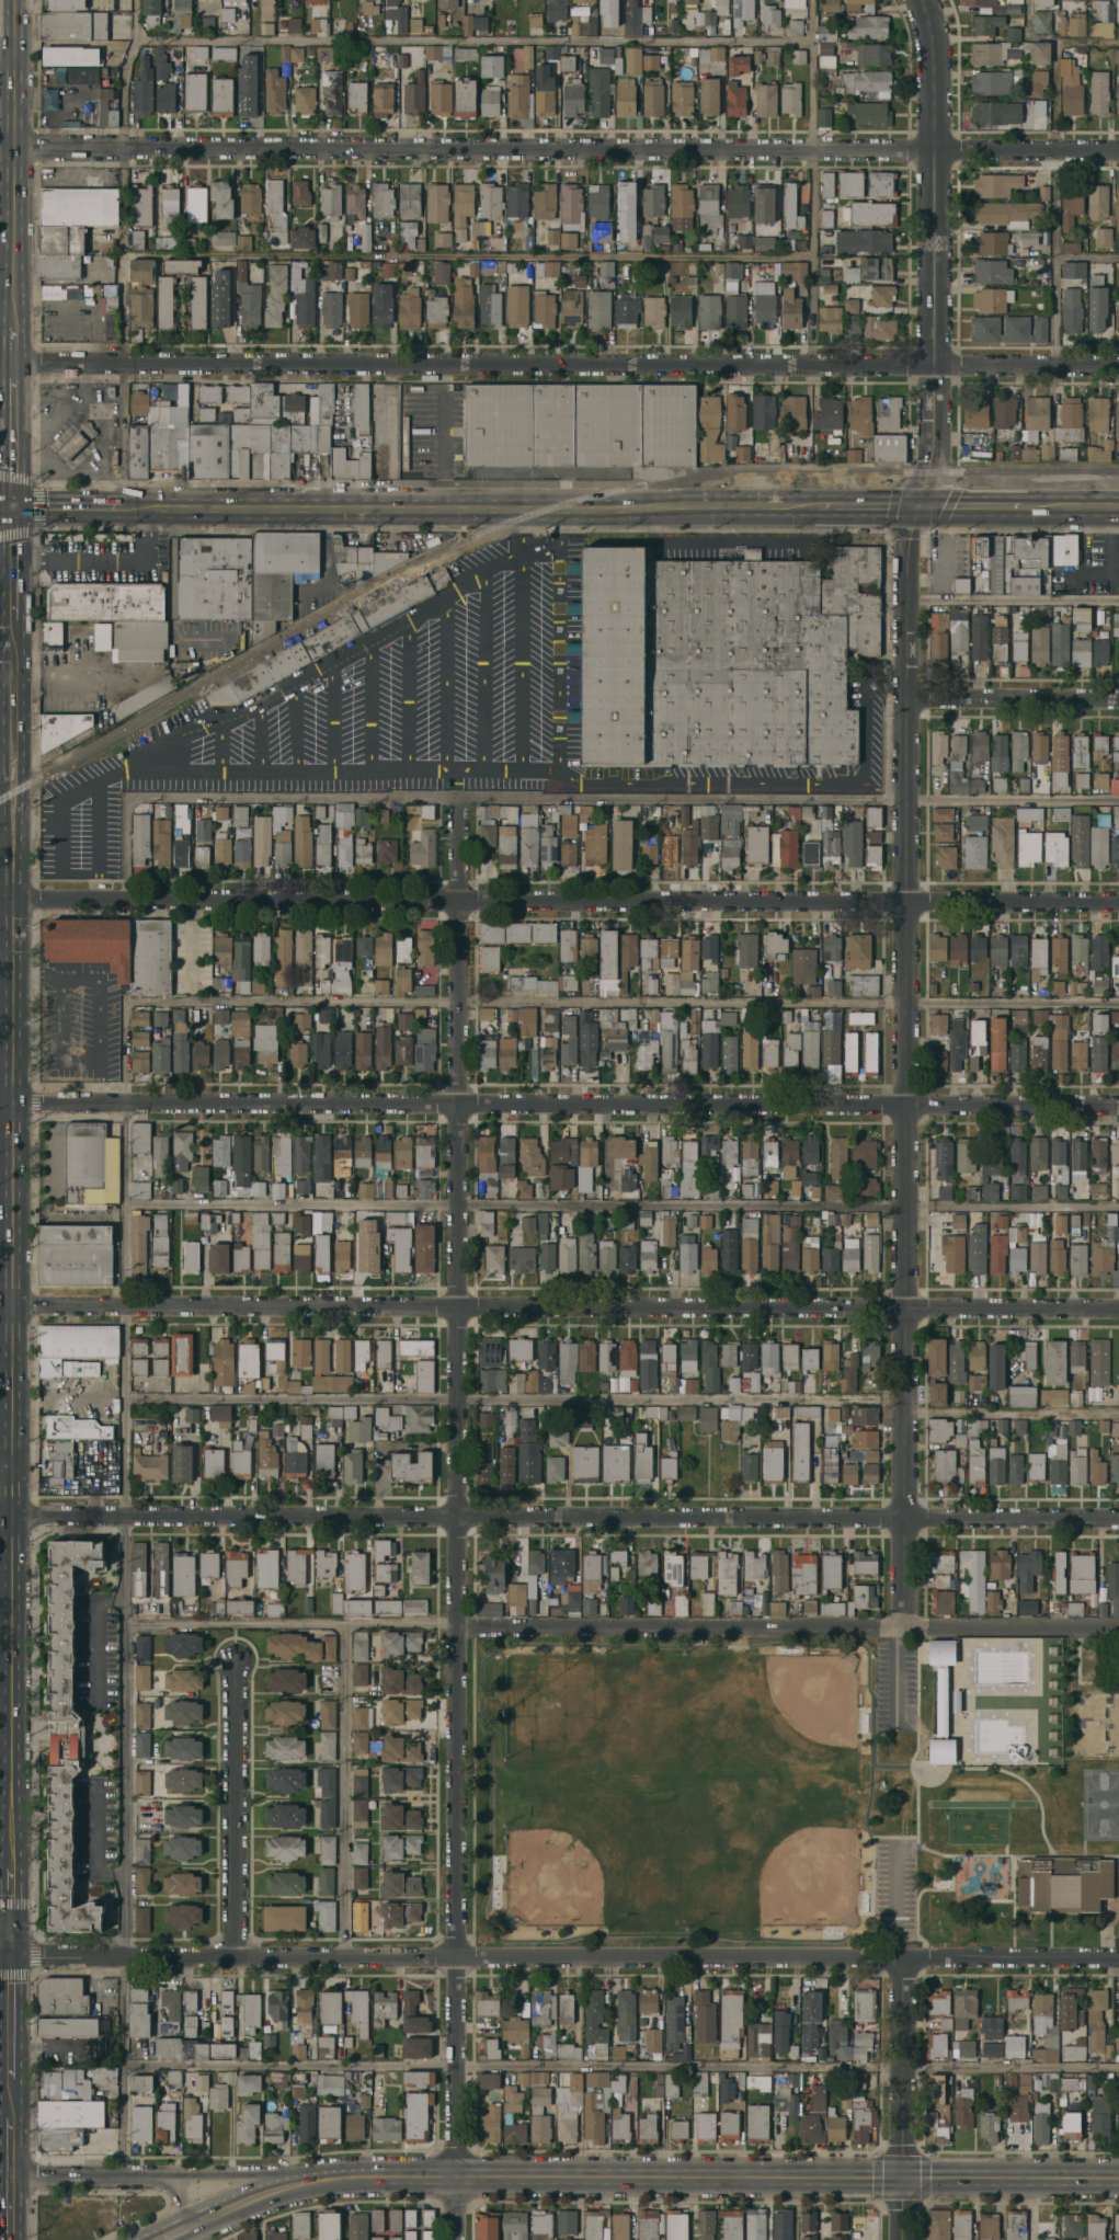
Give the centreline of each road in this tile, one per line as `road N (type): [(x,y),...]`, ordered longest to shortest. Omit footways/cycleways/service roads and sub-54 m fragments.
road 1 (residential): [(458,793),(454,2239)]
road 2 (primary): [(13,739),(9,1867)]
road 3 (residential): [(920,510),(910,538),(904,710),(903,1624)]
road 4 (residential): [(1118,1959),(9,1957)]
road 5 (residential): [(1118,1312),(10,1306)]
road 6 (residential): [(1118,1107),(10,1105)]
road 7 (residential): [(1118,1520),(10,1518)]
road 8 (residential): [(1118,899),(12,899)]
road 9 (residential): [(1118,367),(125,365)]
road 10 (secondary): [(1118,2177),(324,2178)]
road 11 (primary): [(818,510),(126,506)]
road 12 (residential): [(817,148),(125,149)]
road 13 (residential): [(1118,1624),(456,1626)]
road 14 (tertiary): [(925,0),(935,43),(939,367),(934,452),(920,510)]
road 15 (primary): [(14,0),(13,324)]
road 16 (residential): [(1118,149),(817,148)]
road 17 (residential): [(233,1659),(232,1957)]
road 18 (residential): [(903,1958),(903,2179)]
road 19 (residential): [(1118,709),(904,710)]
road 20 (residential): [(324,2178),(153,2176)]
road 21 (residential): [(153,2176),(8,2179)]
road 22 (primary): [(13,364),(11,506)]
road 23 (secondary): [(324,2178),(195,2222)]
road 24 (primary): [(8,2116),(7,2239)]
road 25 (primary): [(9,1957),(9,2078)]

